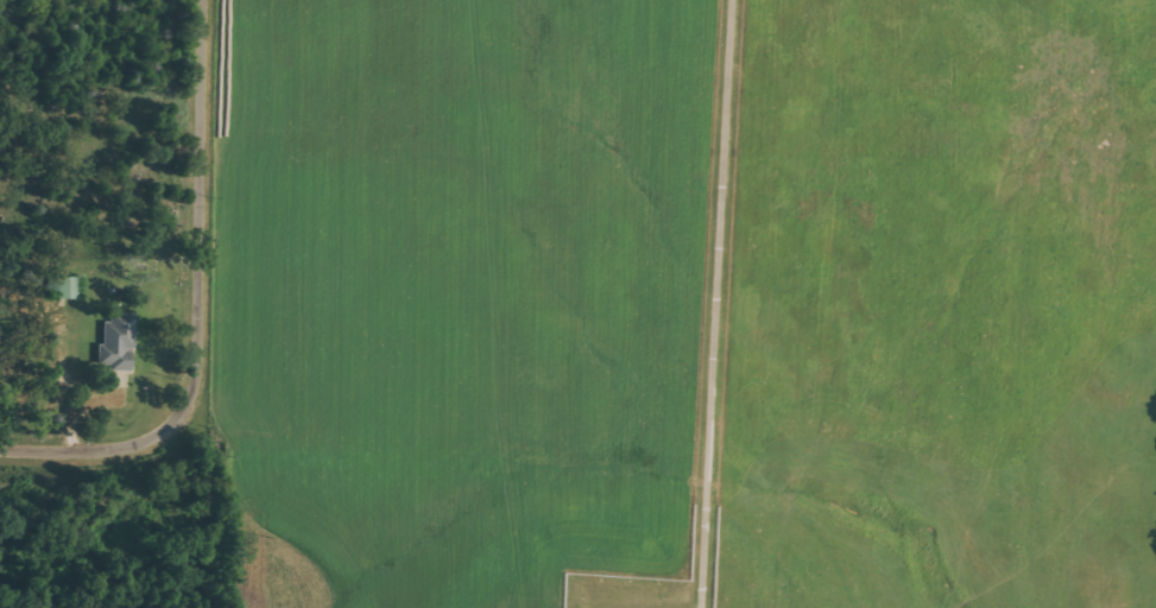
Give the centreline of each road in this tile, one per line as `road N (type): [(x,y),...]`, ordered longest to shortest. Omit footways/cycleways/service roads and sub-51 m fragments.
road 1 (residential): [(0,442),(120,439),(168,422),(202,386),(209,367),(204,260),(214,0)]
road 2 (residential): [(731,0),(743,259)]

